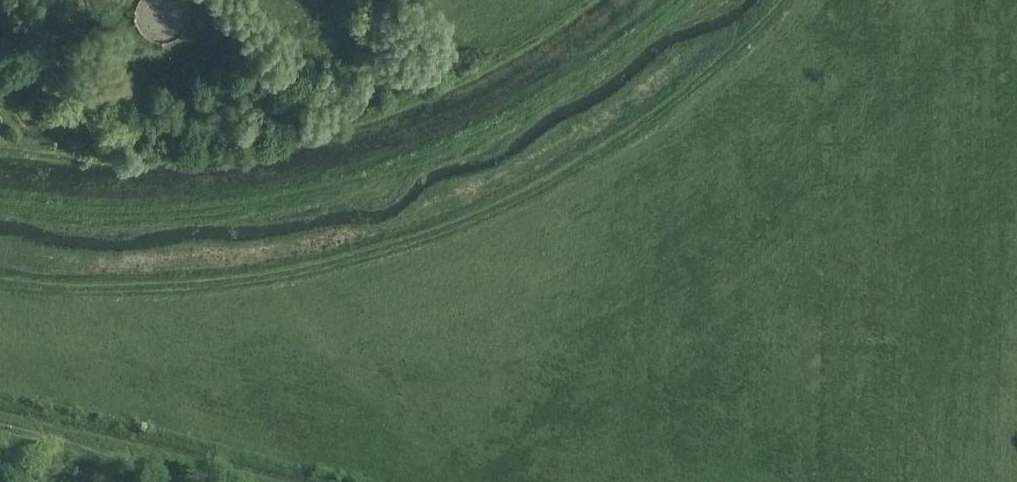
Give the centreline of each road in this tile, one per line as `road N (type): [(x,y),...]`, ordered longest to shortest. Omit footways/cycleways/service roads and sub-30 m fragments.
road 1 (track): [(0,280),(48,287),(230,282),(357,257),(453,225),(578,166),(650,120),(716,69),(783,0)]
road 2 (track): [(0,426),(224,481)]

